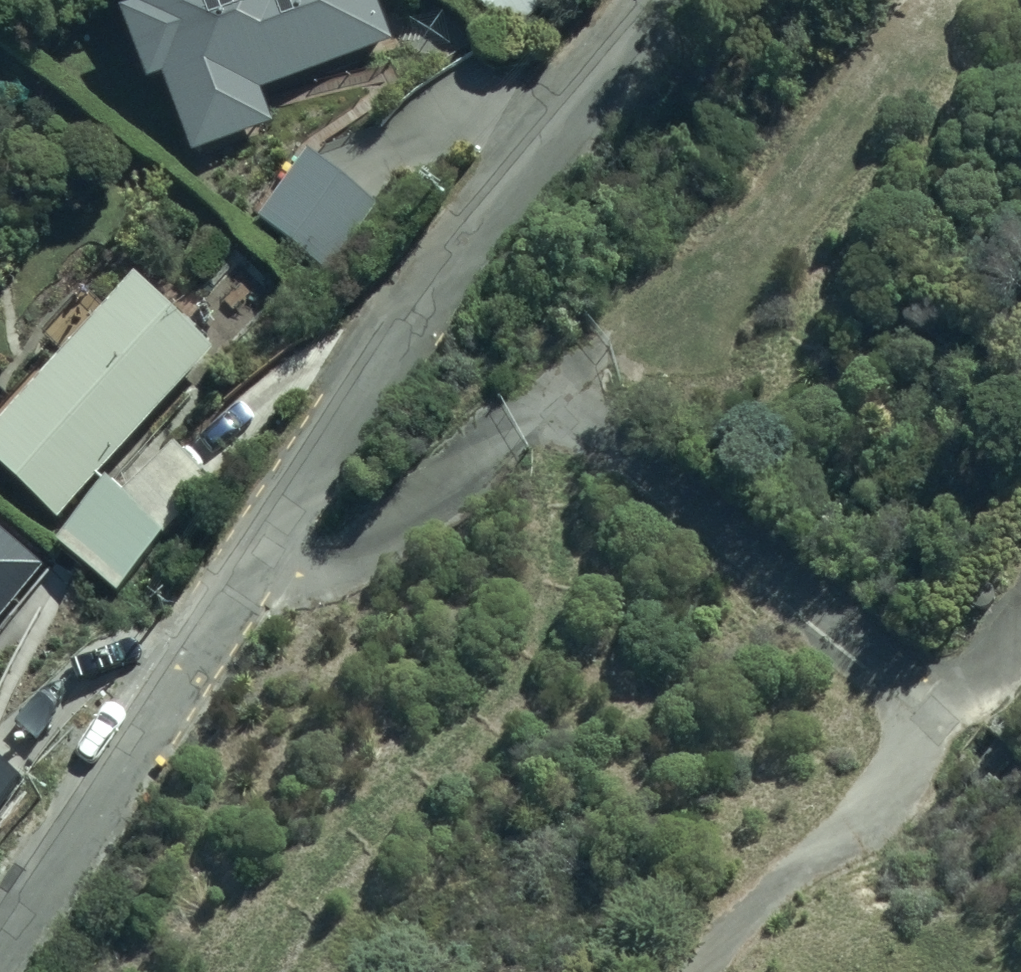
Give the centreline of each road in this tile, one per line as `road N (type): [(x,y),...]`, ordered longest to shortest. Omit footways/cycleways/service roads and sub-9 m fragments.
road 1 (residential): [(962,709),(582,395),(521,408),(378,543),(249,572)]
road 2 (residential): [(672,0),(489,226),(249,572)]
road 3 (residential): [(249,572),(0,951)]
road 4 (residential): [(694,971),(780,868),(894,799),(962,709)]

